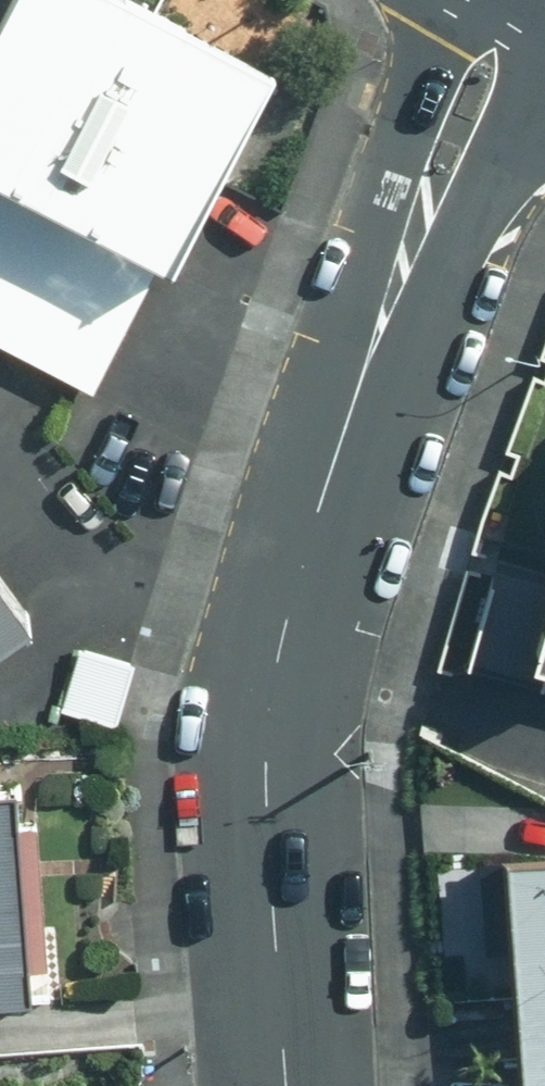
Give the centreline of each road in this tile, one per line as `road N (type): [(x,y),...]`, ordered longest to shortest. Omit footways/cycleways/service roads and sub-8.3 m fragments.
road 1 (secondary): [(306,533),(315,358),(443,48),(502,0)]
road 2 (secondary): [(279,1085),(260,805),(273,650),(306,533)]
road 3 (secondary): [(544,81),(413,386),(306,533)]

